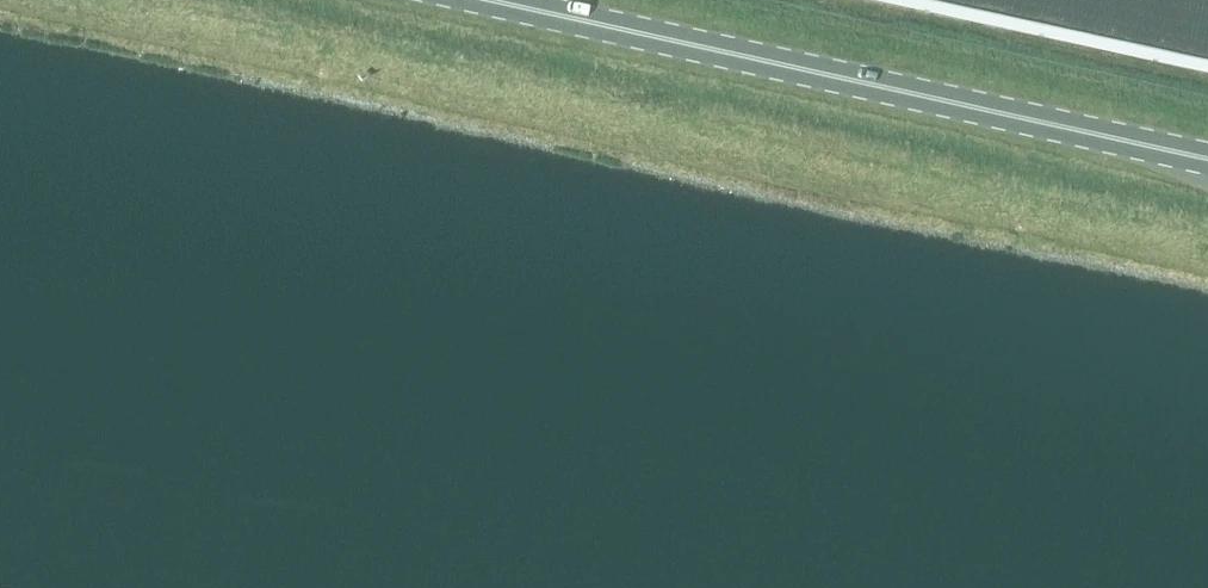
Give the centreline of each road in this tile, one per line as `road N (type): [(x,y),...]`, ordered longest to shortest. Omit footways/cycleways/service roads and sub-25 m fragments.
road 1 (primary): [(1207,155),(507,0)]

